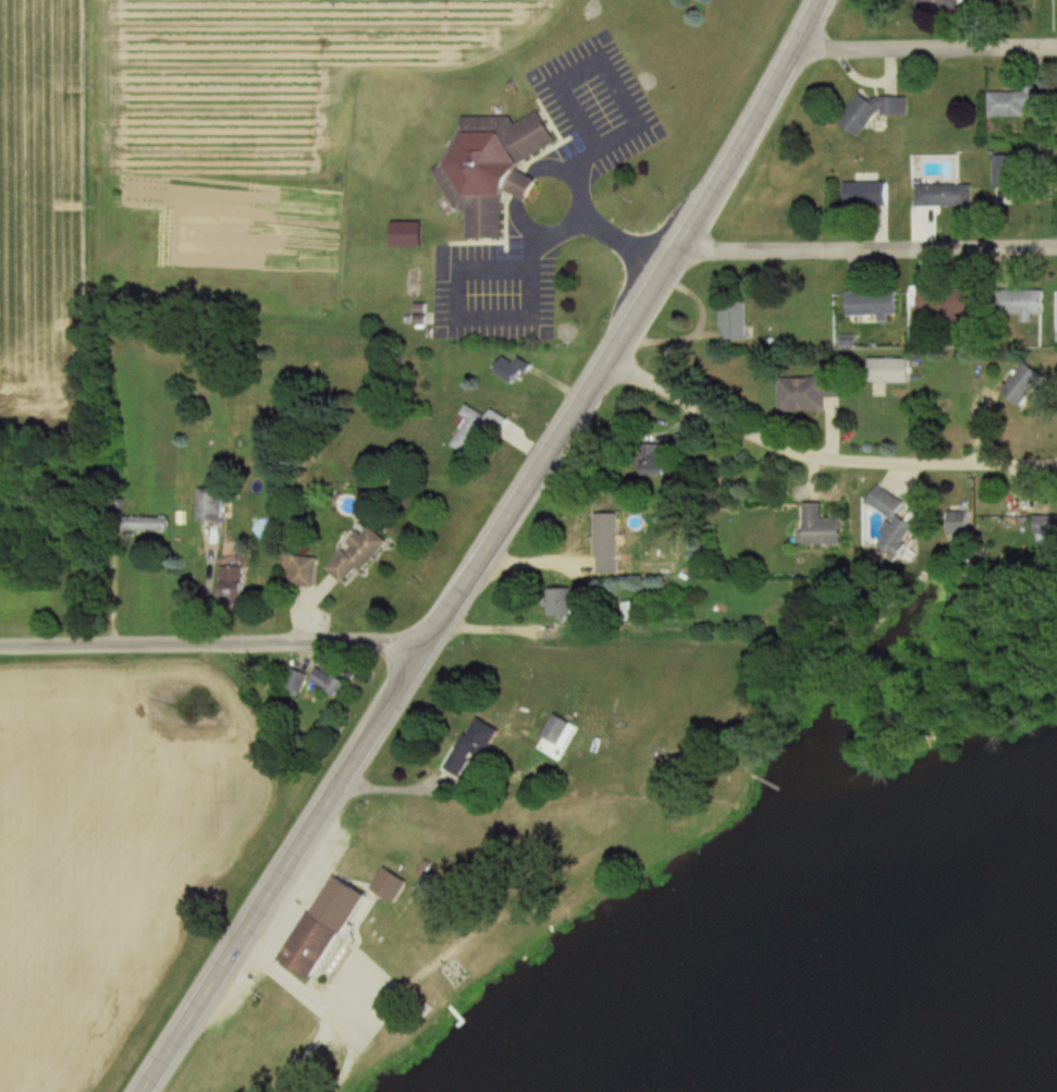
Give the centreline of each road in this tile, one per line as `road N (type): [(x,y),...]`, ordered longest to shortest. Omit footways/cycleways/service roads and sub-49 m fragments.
road 1 (secondary): [(139,1091),(606,357),(816,0)]
road 2 (residential): [(1056,473),(803,456),(675,398),(606,357)]
road 3 (residential): [(0,647),(427,643)]
road 4 (residential): [(673,249),(1056,247)]
road 5 (residential): [(1056,43),(795,45)]

